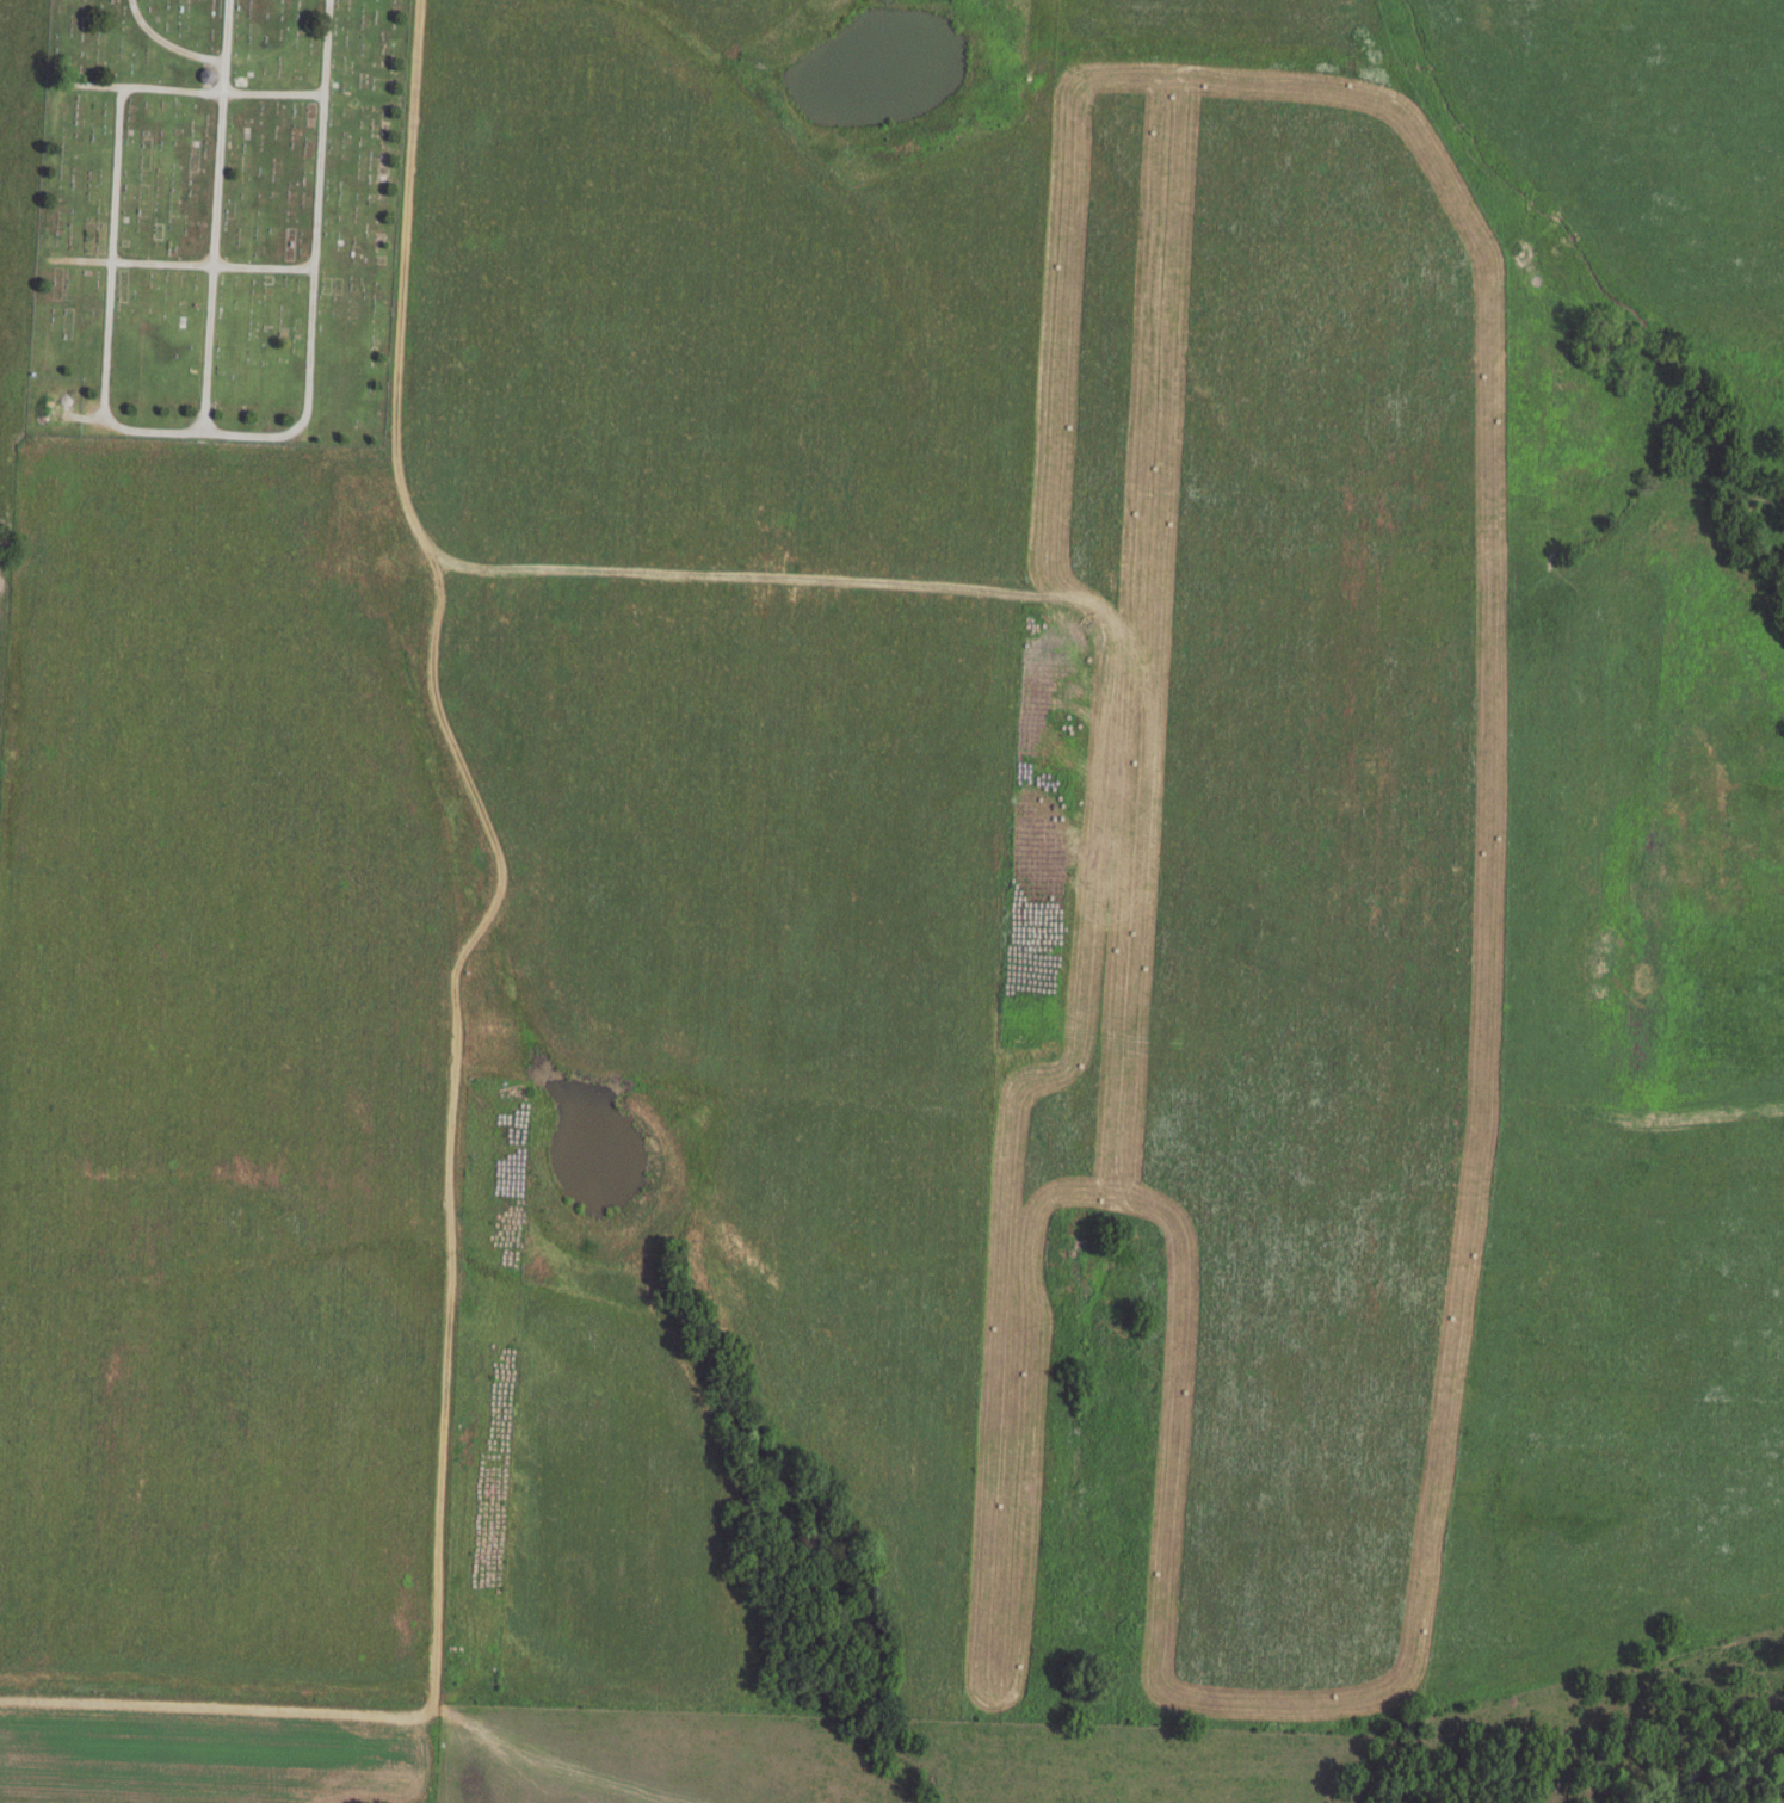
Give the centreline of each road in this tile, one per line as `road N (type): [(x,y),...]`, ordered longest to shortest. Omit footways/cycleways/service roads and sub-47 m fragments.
road 1 (track): [(421,0),(395,461),(436,573),(433,694),(508,896),(464,967),(437,1698),(422,1721),(409,1723),(0,1705)]

